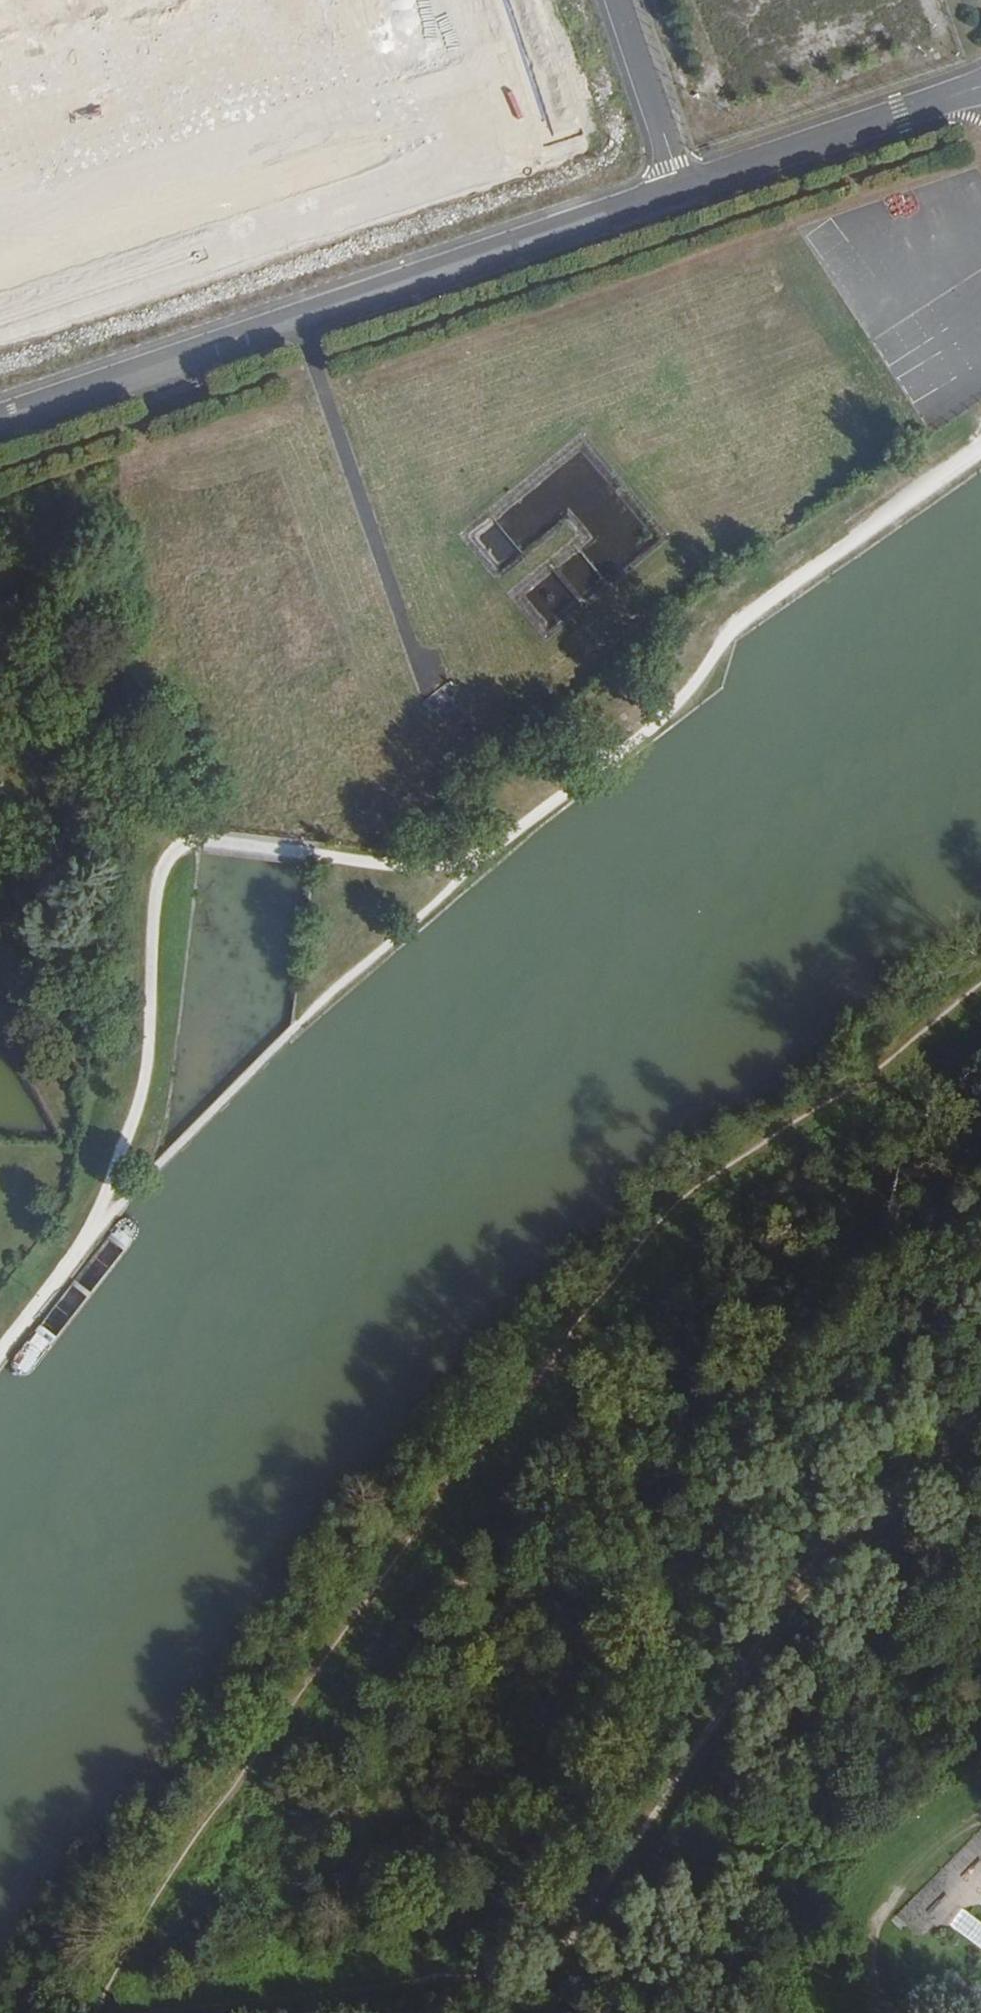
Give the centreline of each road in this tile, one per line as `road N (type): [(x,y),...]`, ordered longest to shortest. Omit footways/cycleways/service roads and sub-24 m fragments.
road 1 (track): [(0,1352),(104,1220)]

